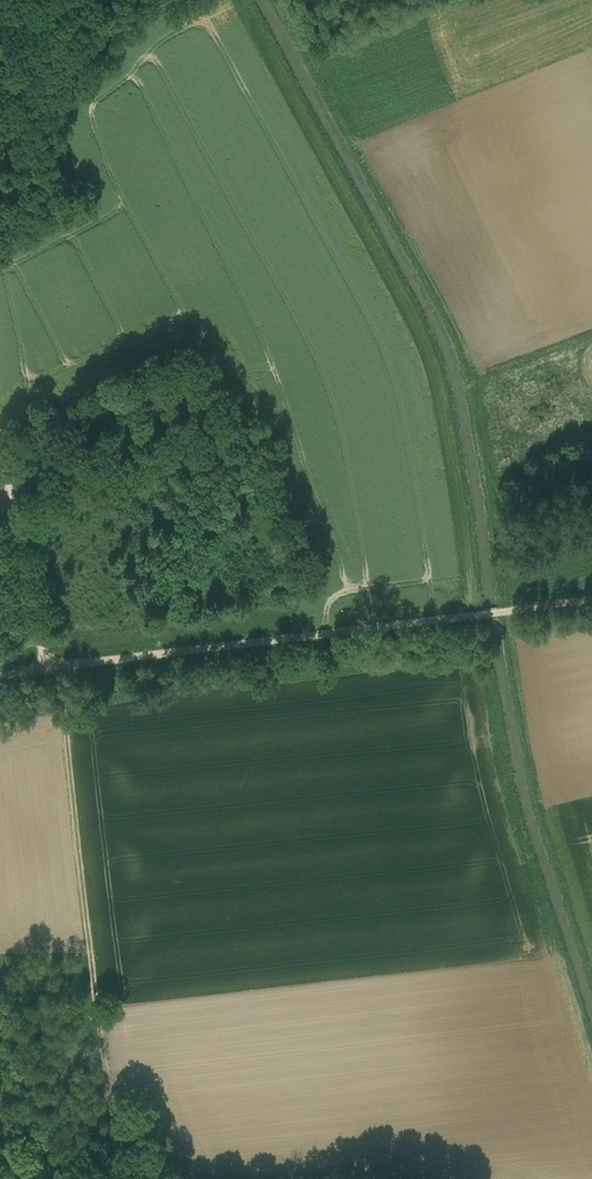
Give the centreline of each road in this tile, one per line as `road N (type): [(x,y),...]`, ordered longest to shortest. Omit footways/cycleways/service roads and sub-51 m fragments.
road 1 (track): [(591,599),(50,675)]
road 2 (track): [(50,675),(117,1178)]
road 3 (track): [(0,434),(50,675)]

